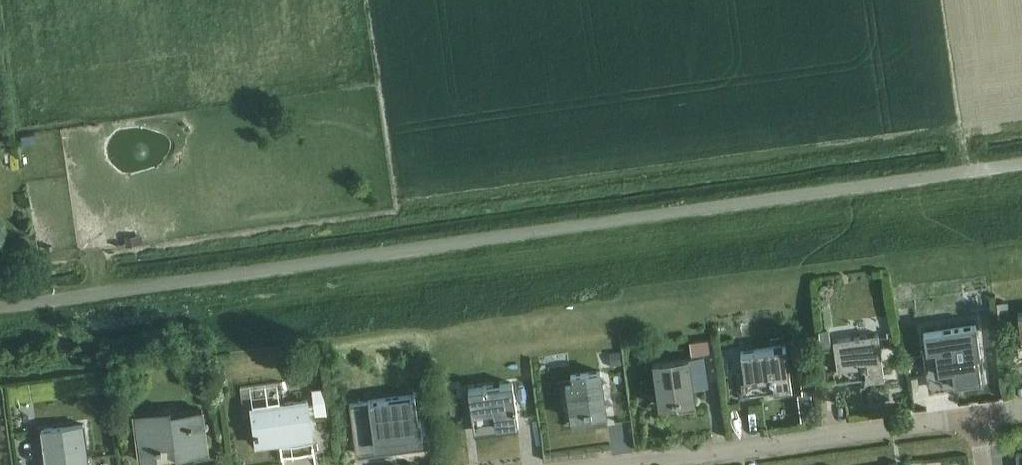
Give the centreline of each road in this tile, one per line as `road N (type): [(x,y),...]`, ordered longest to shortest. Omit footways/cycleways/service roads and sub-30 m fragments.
road 1 (unclassified): [(61,296),(1021,161)]
road 2 (residential): [(628,464),(978,417)]

